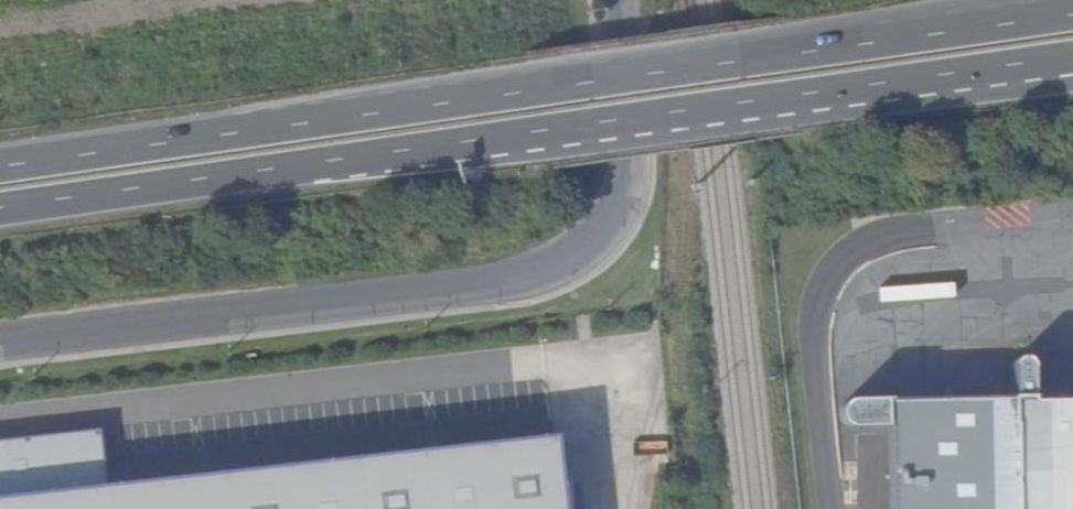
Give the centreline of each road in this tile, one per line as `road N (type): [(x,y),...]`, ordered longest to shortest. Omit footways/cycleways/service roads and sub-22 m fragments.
road 1 (trunk): [(1072,17),(0,168)]
road 2 (unclassified): [(0,341),(475,282),(545,261),(597,217),(622,161),(614,0)]
road 3 (trunk): [(0,211),(752,106)]
road 4 (trunk): [(595,0),(0,97)]
road 5 (trunk): [(752,106),(1072,59)]
road 6 (trunk): [(752,106),(920,101),(1072,84)]

